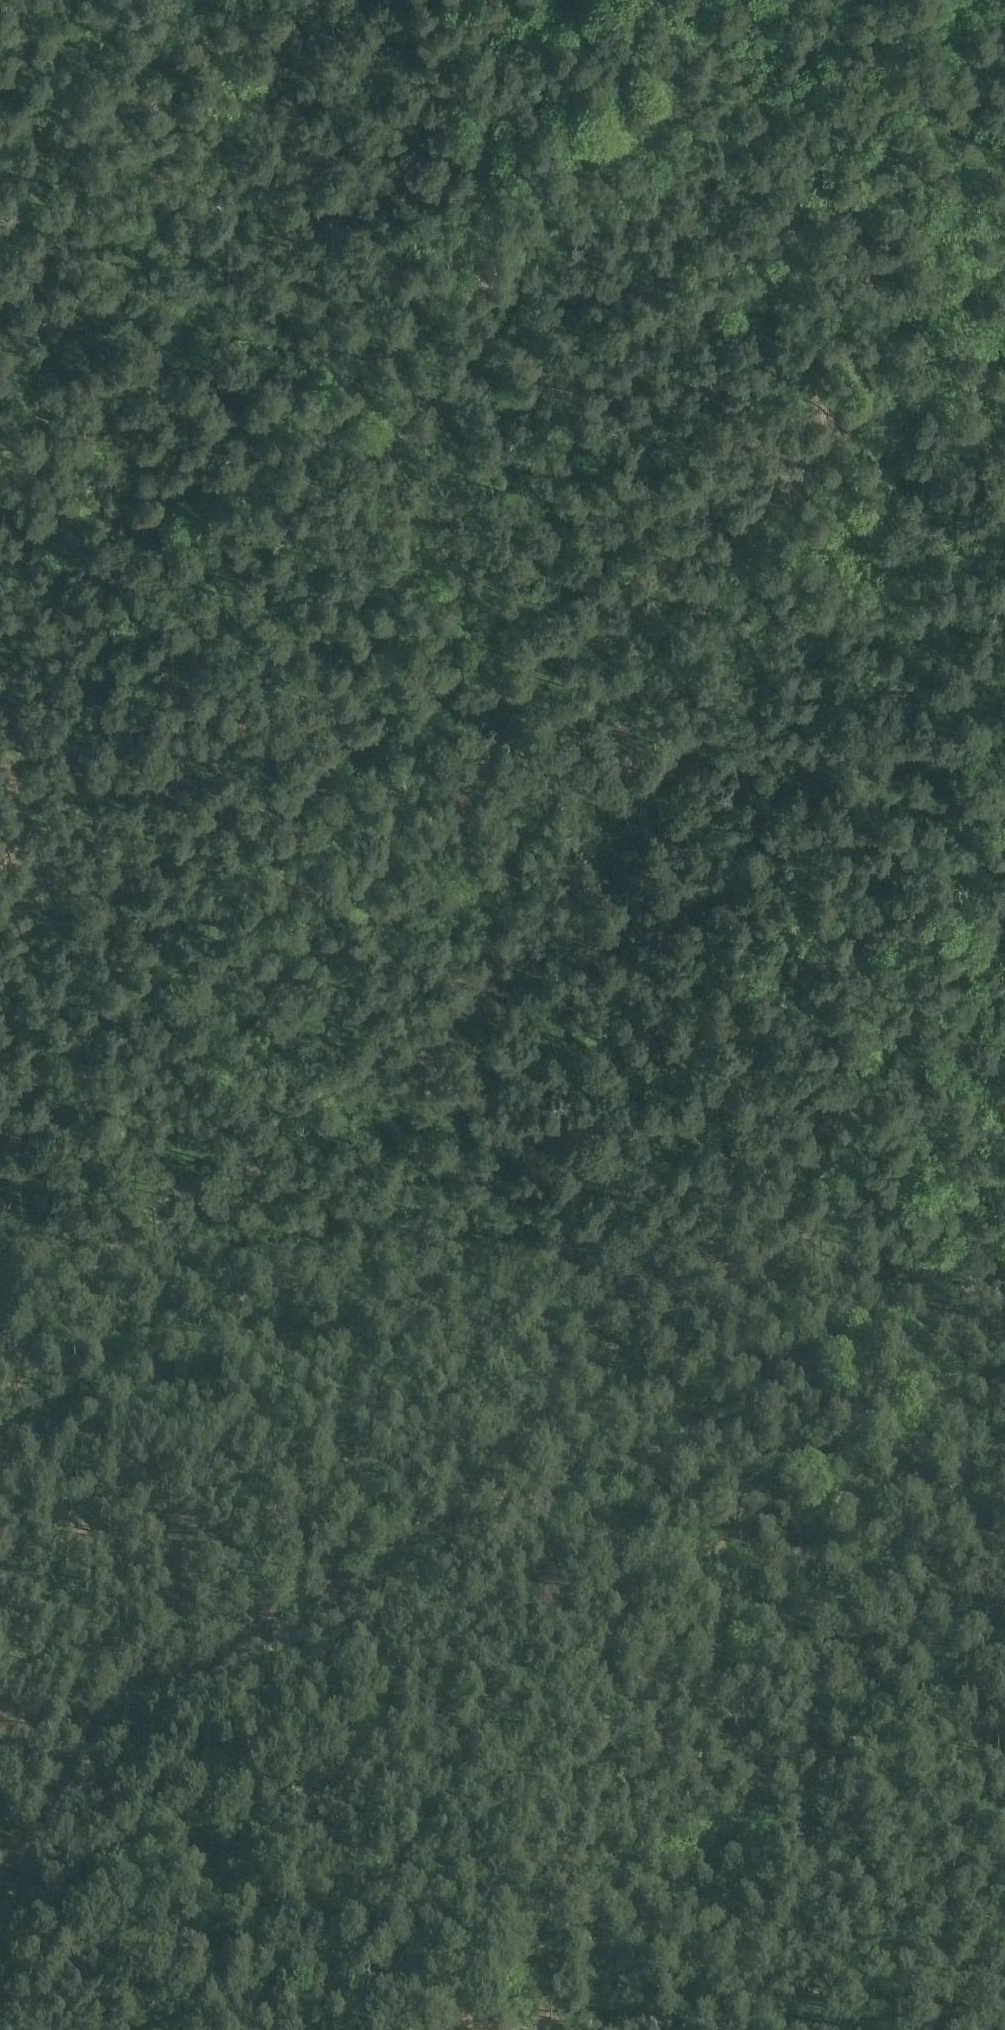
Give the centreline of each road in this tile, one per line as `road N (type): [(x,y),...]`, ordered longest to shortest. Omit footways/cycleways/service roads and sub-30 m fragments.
road 1 (track): [(0,1921),(88,1768),(141,1713),(782,1379),(878,1304),(1004,1135)]

